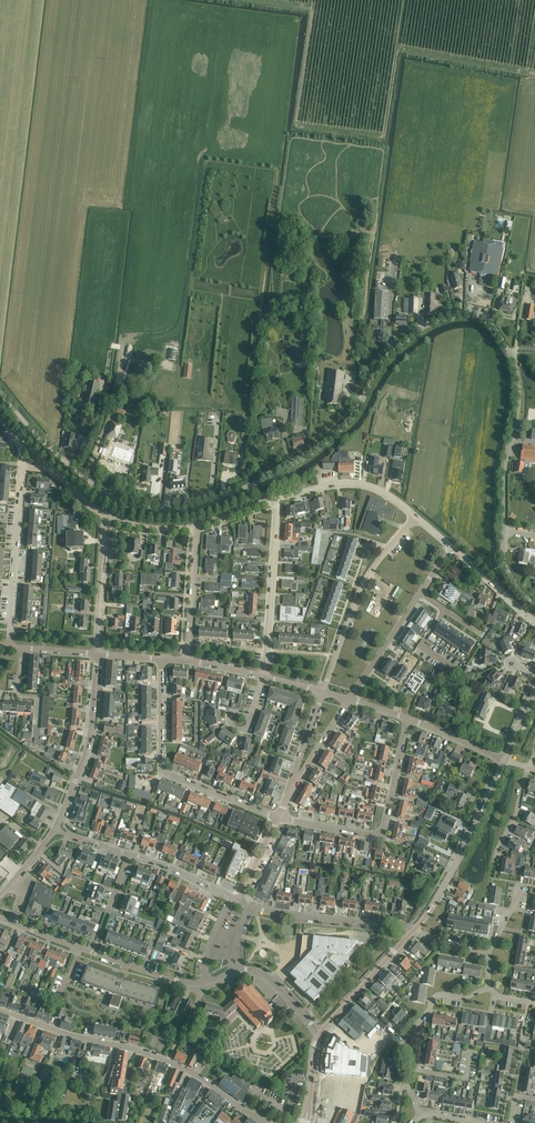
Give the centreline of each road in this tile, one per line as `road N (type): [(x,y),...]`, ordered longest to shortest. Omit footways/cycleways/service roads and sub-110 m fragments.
road 1 (unclassified): [(534,604),(504,559),(517,376),(509,349),(482,317),(447,316),(423,328),(388,358),(332,438),(274,474),(192,507),(117,497),(35,434),(0,391)]
road 2 (tertiary): [(267,1122),(169,1061),(0,1011)]
road 3 (residential): [(278,818),(163,771),(162,658)]
road 4 (residential): [(278,818),(380,835),(409,719)]
road 5 (residential): [(205,983),(170,981),(11,923)]
road 6 (residential): [(322,691),(361,589),(415,517)]
road 7 (tertiary): [(414,930),(446,883),(505,759)]
road 8 (residential): [(55,835),(88,743),(97,654)]
road 9 (residential): [(9,647),(23,467)]
road 10 (residential): [(263,675),(274,499)]
road 11 (residential): [(414,930),(250,906)]
road 12 (residential): [(415,517),(358,483),(274,499)]
road 13 (residential): [(403,1075),(398,1053),(435,998),(488,989)]
road 14 (tertiary): [(321,1033),(414,930)]
road 15 (residential): [(97,654),(107,516)]
road 16 (residential): [(187,660),(197,527)]
road 17 (residential): [(349,700),(419,593)]

